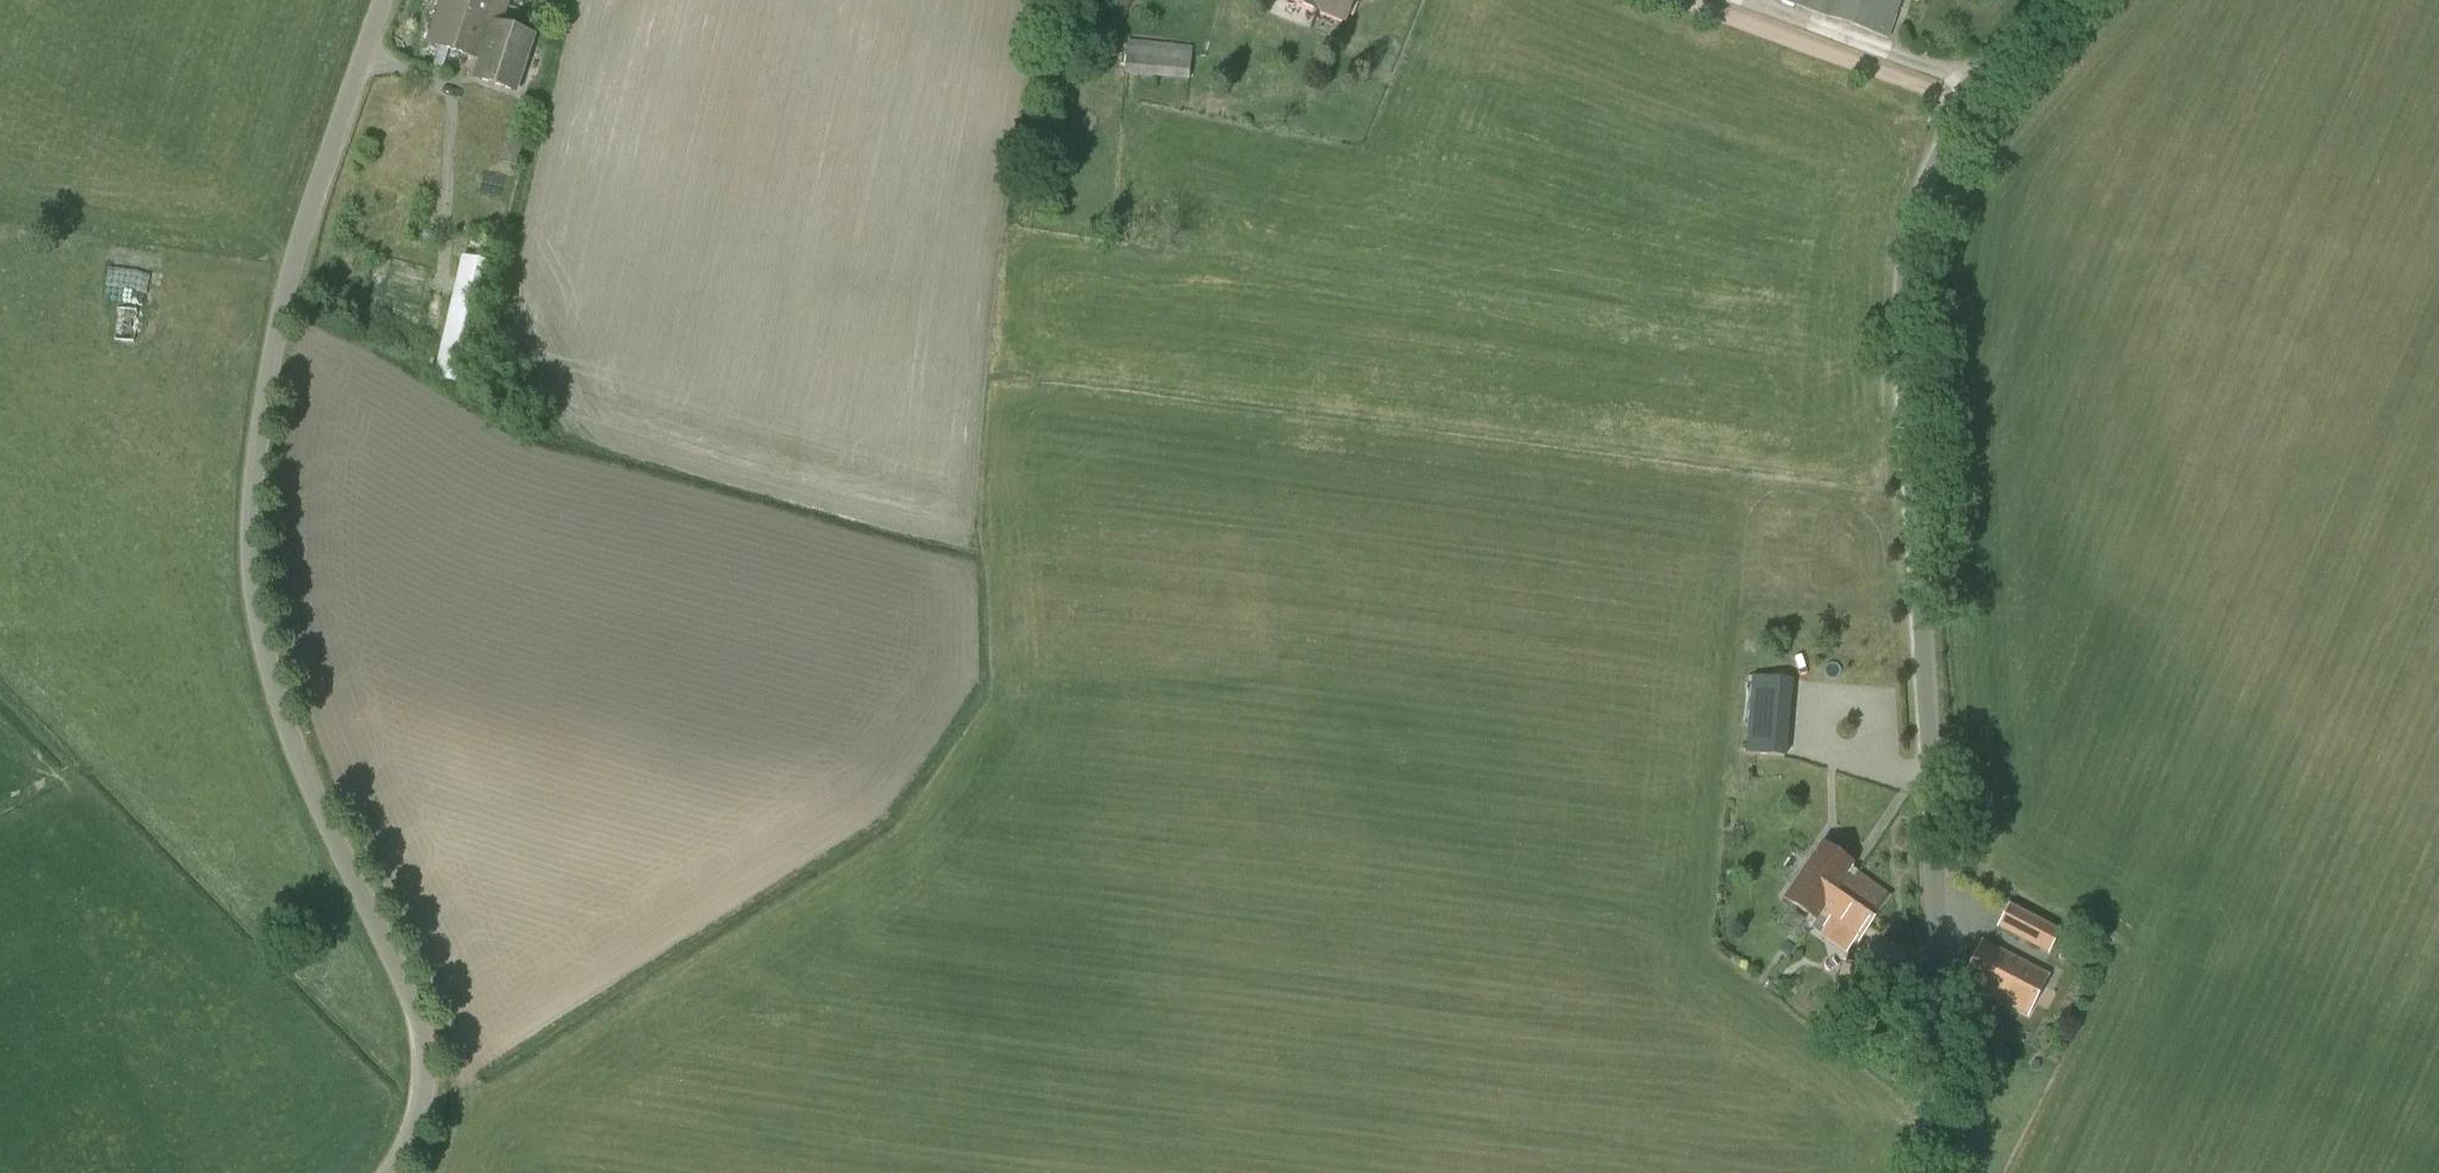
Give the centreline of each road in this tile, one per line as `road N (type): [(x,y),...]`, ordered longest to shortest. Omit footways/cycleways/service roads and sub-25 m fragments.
road 1 (unclassified): [(389,1172),(425,1092),(414,1016),(297,754),(252,583),(254,480),(280,313),(383,0)]
road 2 (unclassified): [(1897,1172),(1923,1050),(1898,252),(1933,149),(2058,0)]

